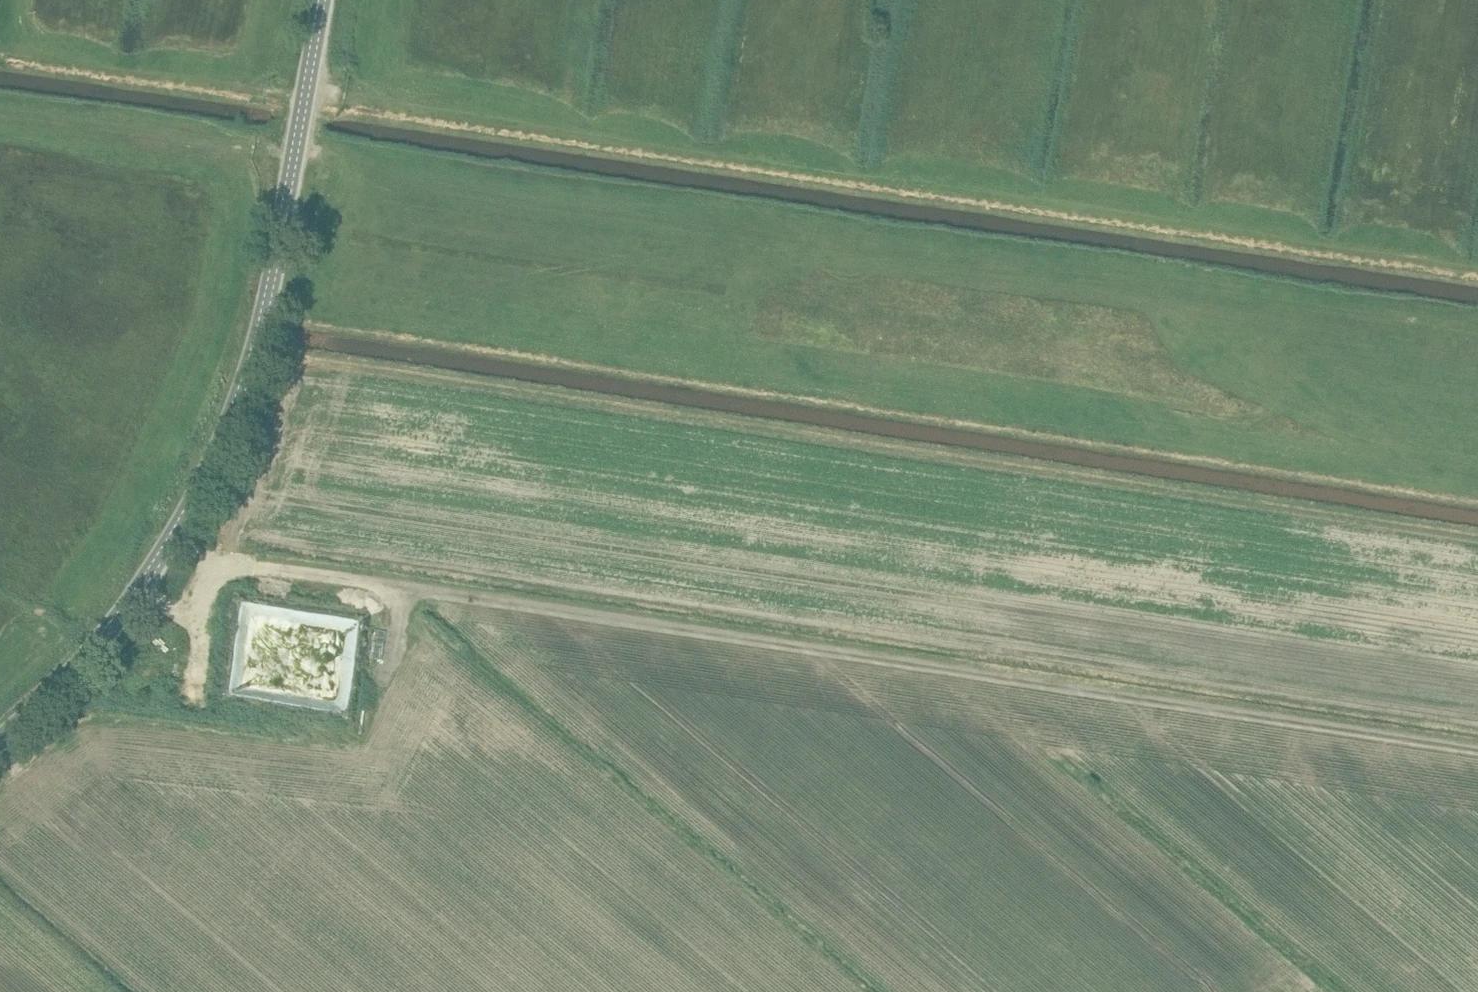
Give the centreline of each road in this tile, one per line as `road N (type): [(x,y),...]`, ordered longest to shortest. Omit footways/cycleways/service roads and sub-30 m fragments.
road 1 (tertiary): [(0,738),(112,624),(166,548),(217,453),(263,319),(323,0)]

